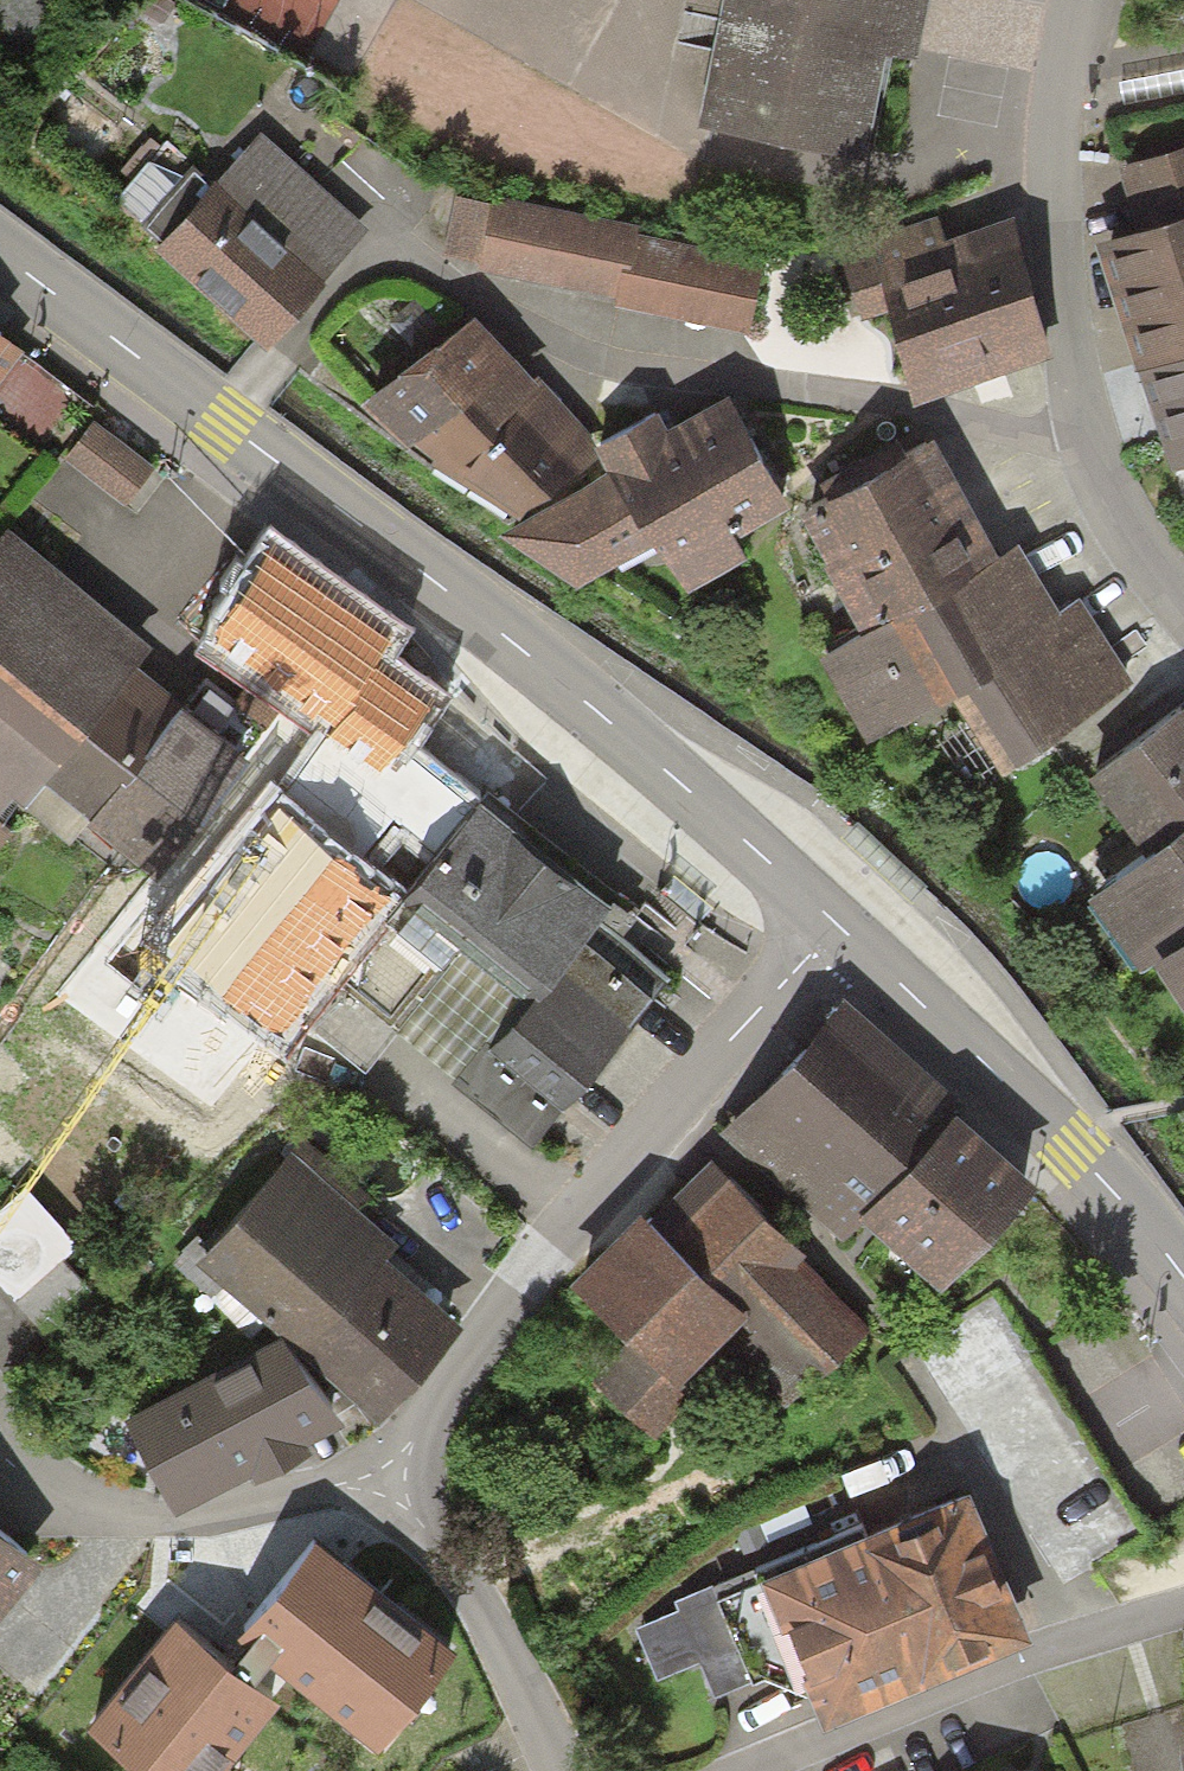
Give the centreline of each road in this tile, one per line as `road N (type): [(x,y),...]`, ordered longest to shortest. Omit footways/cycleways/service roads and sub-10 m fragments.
road 1 (secondary): [(0,253),(442,588),(716,811),(838,924)]
road 2 (residential): [(838,924),(505,1295),(379,1472)]
road 3 (secondary): [(838,924),(995,1070),(1183,1276)]
road 4 (residential): [(1183,1615),(1059,1652),(746,1770)]
road 5 (residential): [(1068,417),(1054,166),(1076,0)]
road 6 (residential): [(379,1472),(169,1524),(80,1503),(0,1465)]
road 7 (residential): [(379,1472),(416,1500),(563,1770)]
road 8 (residential): [(1183,604),(1133,540),(1068,417)]

